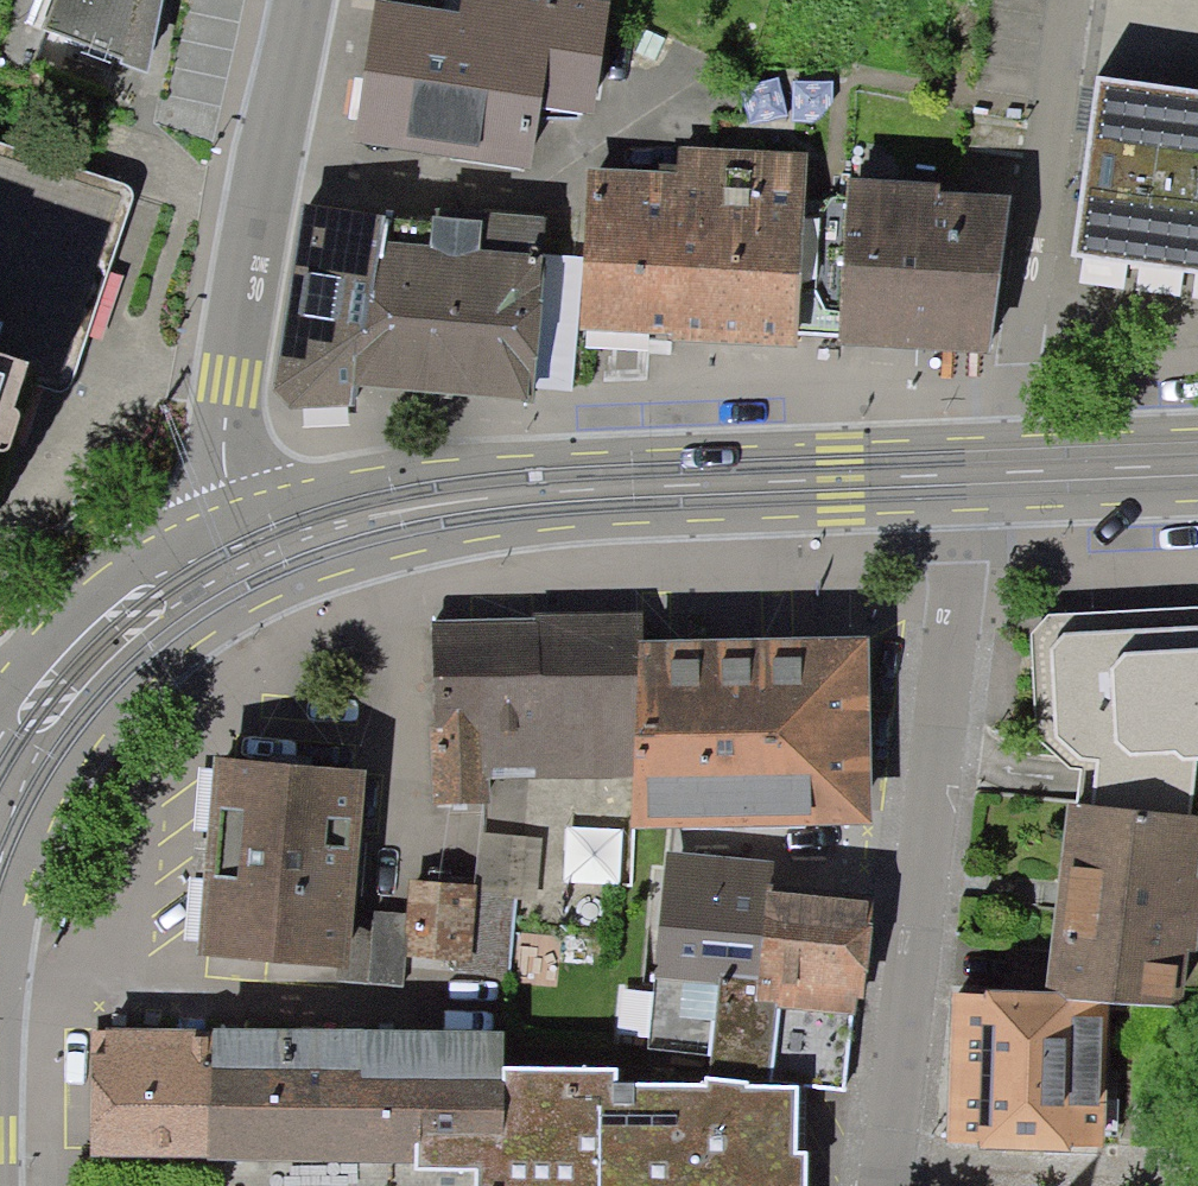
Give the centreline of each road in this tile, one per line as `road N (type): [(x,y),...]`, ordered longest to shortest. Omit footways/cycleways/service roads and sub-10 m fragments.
road 1 (residential): [(985,472),(961,558),(885,1185)]
road 2 (residential): [(248,514),(227,386),(234,269),(290,0)]
road 3 (residential): [(1067,0),(1018,363),(985,472)]
road 4 (primary): [(3,1185),(10,896),(50,793)]
road 5 (primary): [(596,488),(985,472)]
road 6 (primary): [(596,488),(500,468),(362,480),(248,514)]
road 7 (primary): [(272,581),(596,488)]
road 8 (primary): [(248,514),(171,544),(103,591),(46,637),(0,701)]
road 9 (primary): [(50,793),(100,714),(161,652),(272,581)]
road 10 (primary): [(985,472),(1197,463)]

